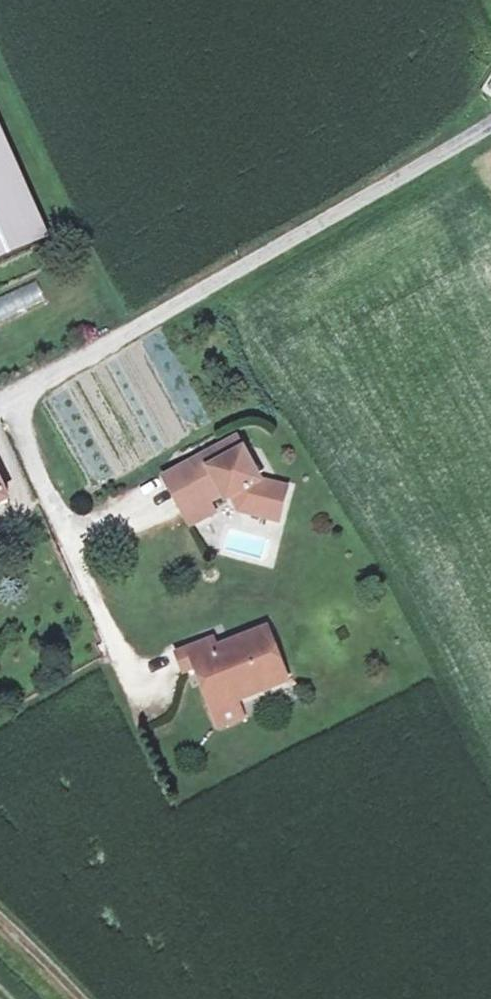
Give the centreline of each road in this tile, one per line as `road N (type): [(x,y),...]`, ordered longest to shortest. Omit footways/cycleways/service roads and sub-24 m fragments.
road 1 (unclassified): [(490,119),(0,405)]

